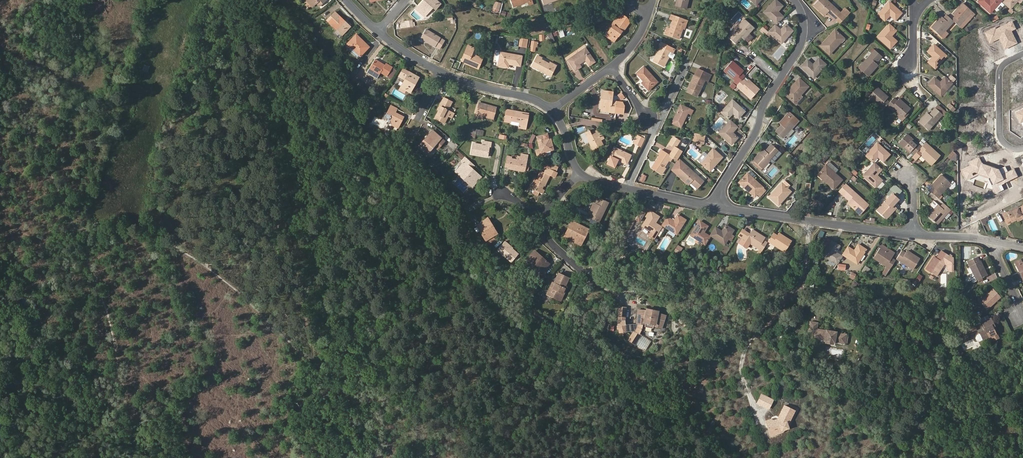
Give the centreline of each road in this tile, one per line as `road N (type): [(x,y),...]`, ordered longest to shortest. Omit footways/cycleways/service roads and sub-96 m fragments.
road 1 (residential): [(913,235),(715,205)]
road 2 (residential): [(781,79),(715,205)]
road 3 (residential): [(1022,52),(1000,73),(1001,136),(1022,148)]

